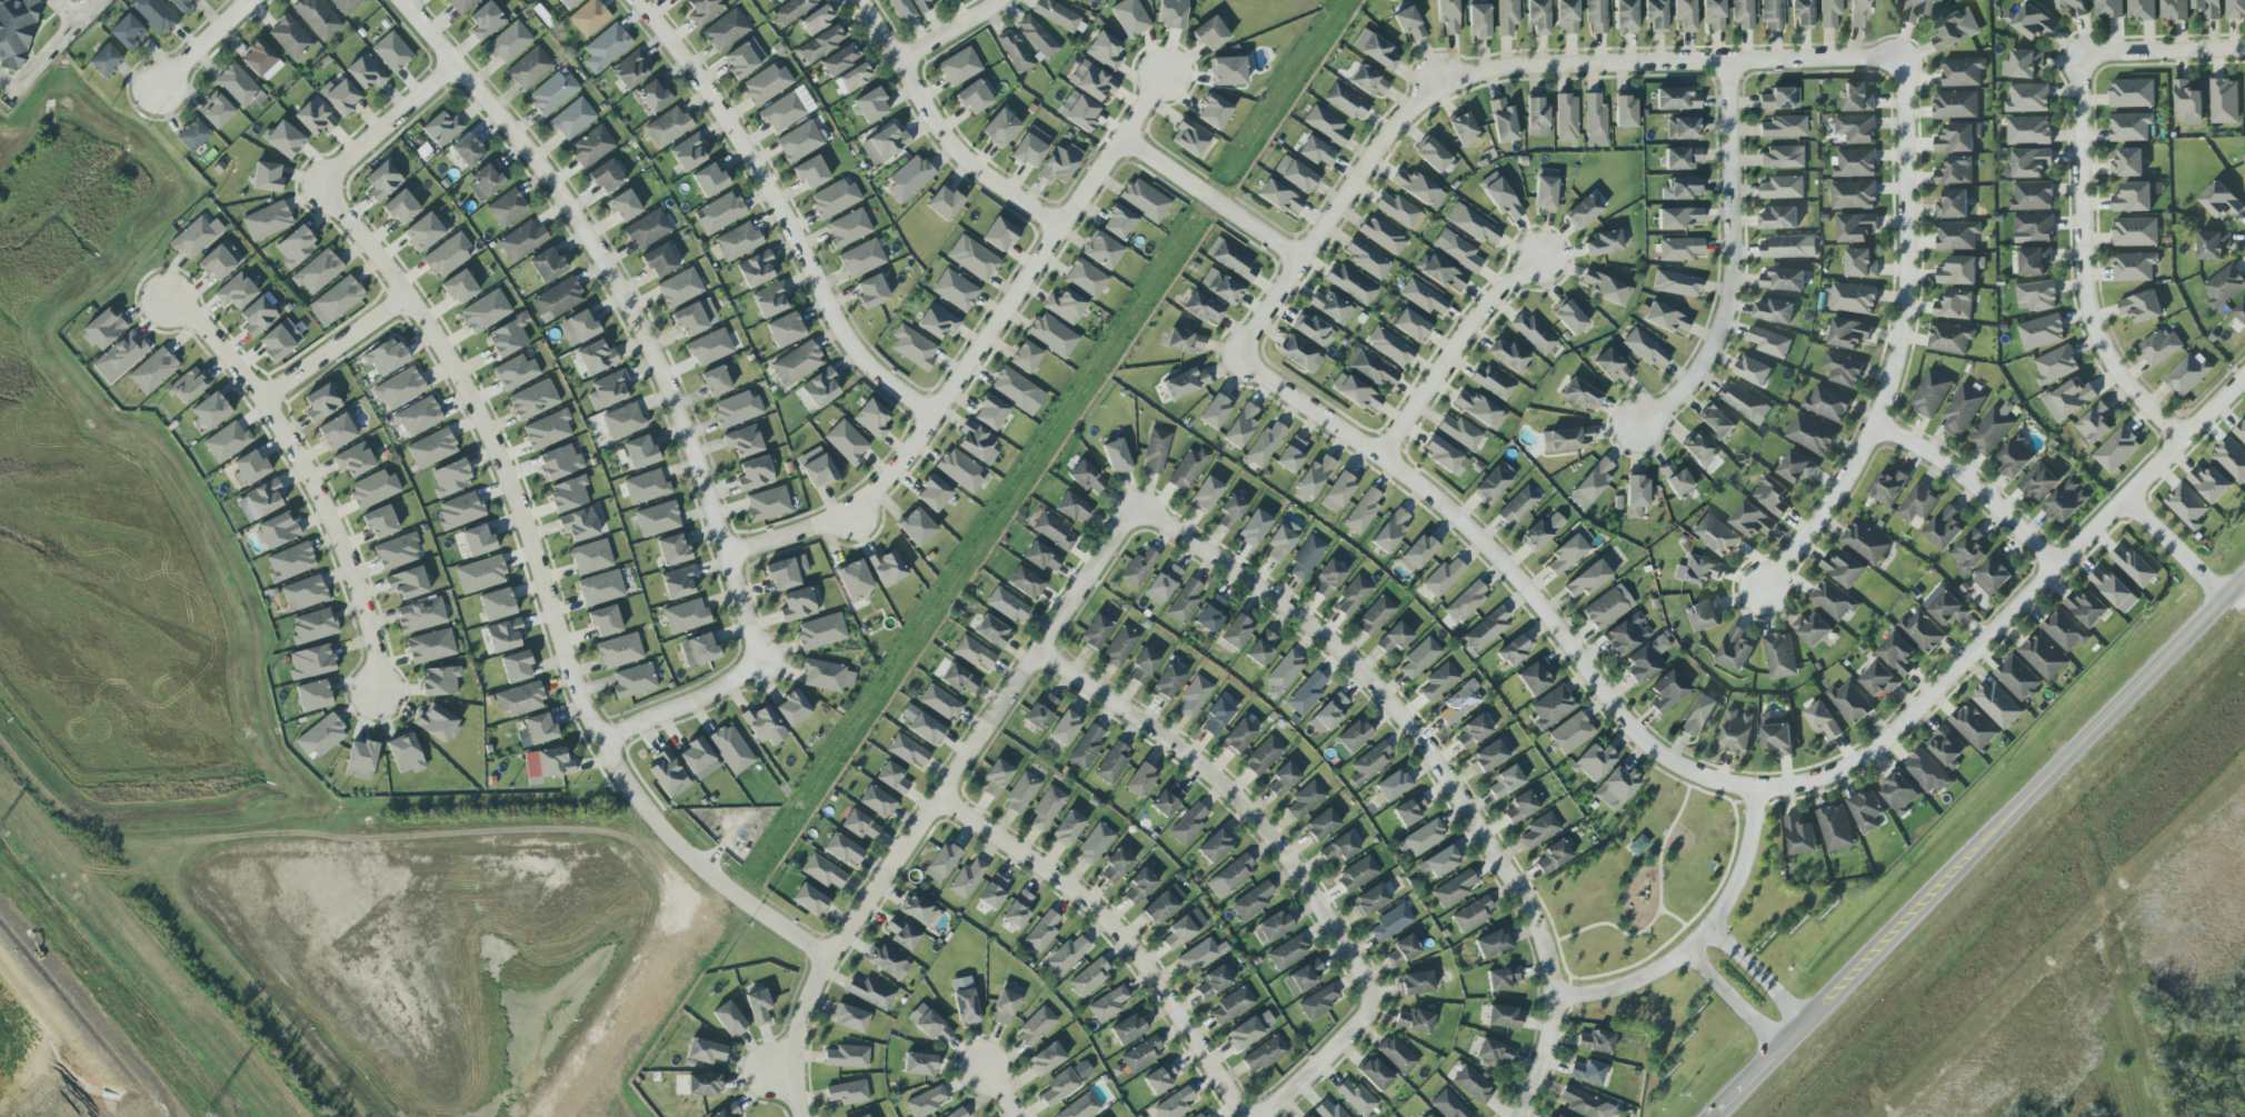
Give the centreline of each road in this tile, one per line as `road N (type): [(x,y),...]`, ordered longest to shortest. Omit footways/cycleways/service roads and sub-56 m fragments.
road 1 (residential): [(826,958),(679,848),(639,800),(586,711),(480,410),(320,183)]
road 2 (residential): [(601,740),(739,680),(757,666),(760,650),(671,388),(619,285),(579,216),(398,0)]
road 3 (residential): [(1904,54),(1527,63),(1443,83),(1370,154),(1236,358)]
road 4 (residential): [(1755,789),(1693,774),(1630,730),(1497,553),(1379,457),(1236,358)]
road 5 (residential): [(728,552),(855,509),(936,413),(1163,73)]
road 6 (residential): [(1137,509),(1261,585),(1399,709),(1531,912),(1553,997)]
road 7 (residential): [(795,1066),(800,1017),(826,958),(1137,509)]
road 8 (secondary): [(1779,1047),(2244,579)]
road 9 (residential): [(1755,789),(1844,770),(1886,737),(2244,373)]
road 10 (residential): [(1255,1116),(1358,1021),(1365,984),(1298,871),(1234,791),(1039,650)]
road 11 (residential): [(1755,591),(1817,516),(1874,425),(1898,348),(1904,54)]
road 12 (residential): [(636,0),(688,62),(775,197),(844,337),(874,371),(936,413)]
road 13 (residential): [(163,298),(191,311),(263,398),(330,516),(367,617),(383,698)]
road 14 (residential): [(1248,1116),(1120,935),(939,797)]
road 15 (residential): [(2083,53),(2087,293),(2096,336),(2126,386),(2182,439)]
road 16 (residential): [(1729,60),(1732,288),(1706,357),(1639,427)]
road 17 (residential): [(1553,997),(1646,976),(1710,929),(1745,855),(1755,789)]
road 18 (residential): [(855,0),(968,163),(1058,227)]
road 19 (residential): [(1379,457),(1481,310),(1534,260)]
road 20 (residential): [(2056,565),(1968,479),(1874,425)]
road 21 (residential): [(1120,138),(1303,260)]
road 22 (residential): [(320,183),(453,64)]
road 23 (residential): [(406,296),(263,398)]
road 24 (residential): [(2244,48),(2083,53)]
road 25 (residential): [(2228,596),(2126,496)]
road 26 (residential): [(1806,1020),(1710,929)]
road 27 (residential): [(1686,954),(1779,1047)]
road 28 (residential): [(157,88),(253,0)]
road 29 (residential): [(1512,1116),(1544,1048),(1553,997)]

